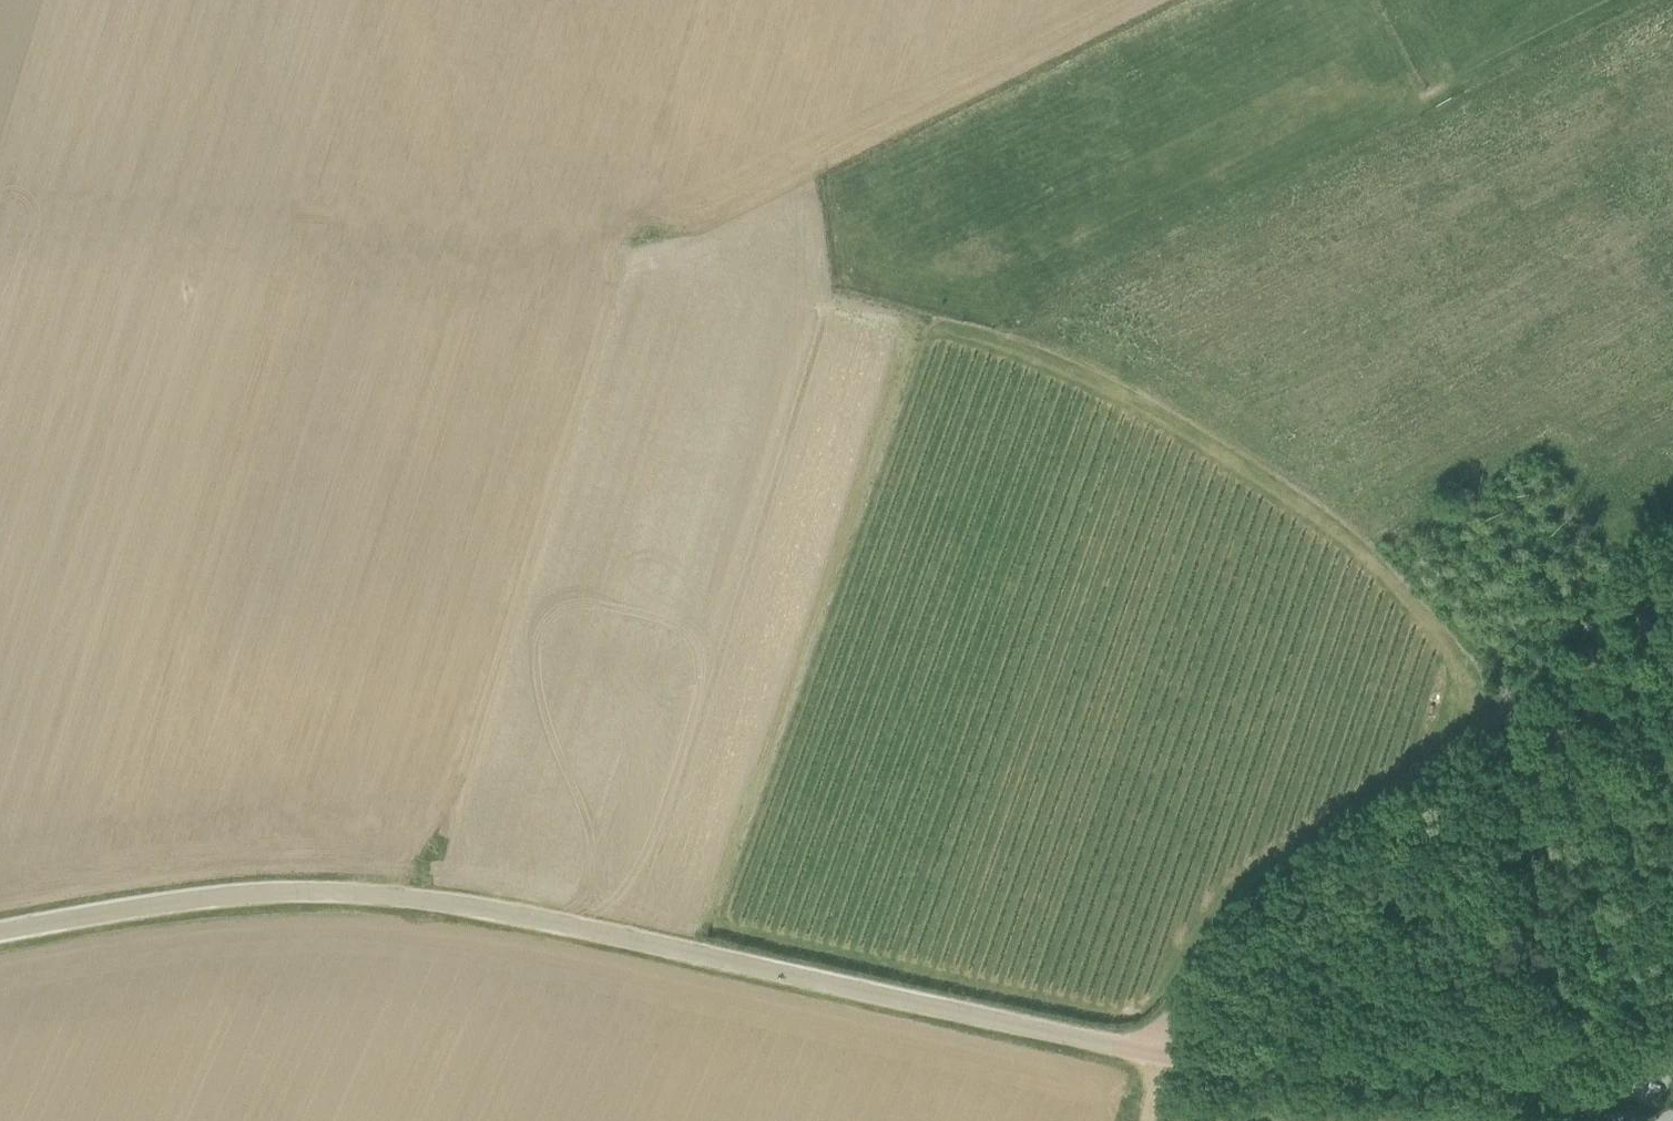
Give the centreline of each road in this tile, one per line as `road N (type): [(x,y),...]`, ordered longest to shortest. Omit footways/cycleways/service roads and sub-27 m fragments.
road 1 (unclassified): [(0,935),(226,896),(416,898),(1157,1056)]
road 2 (unclassified): [(1157,1056),(1168,1020),(1227,933),(1277,880),(1508,711),(1672,603)]
road 3 (unclassified): [(1582,1120),(1507,1068),(1456,1061),(1237,1067),(1157,1056)]
road 4 (track): [(1557,1099),(1551,985),(1508,711)]

